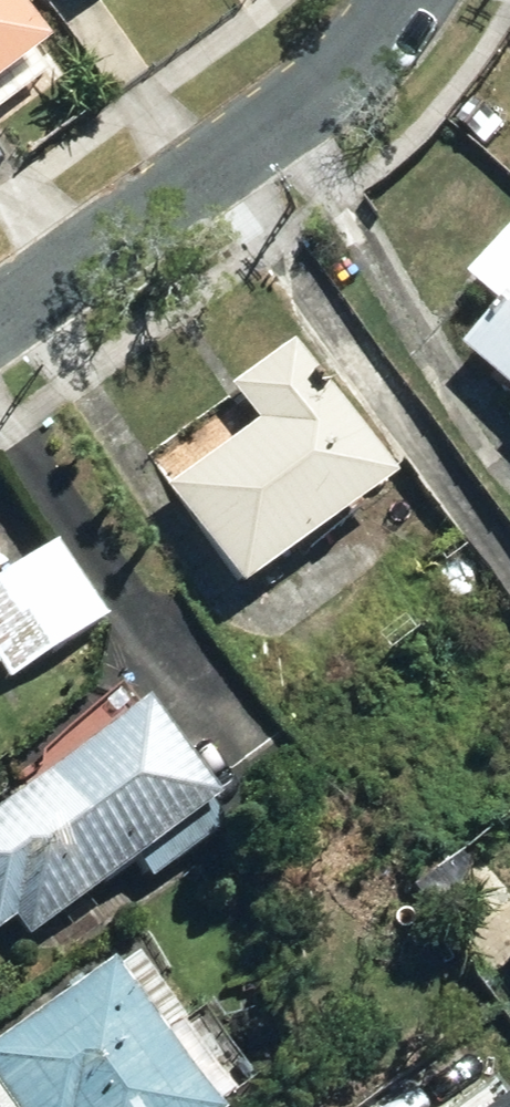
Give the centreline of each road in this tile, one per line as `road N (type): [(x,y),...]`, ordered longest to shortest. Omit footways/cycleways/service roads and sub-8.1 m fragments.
road 1 (residential): [(401,0),(274,132),(0,326)]

